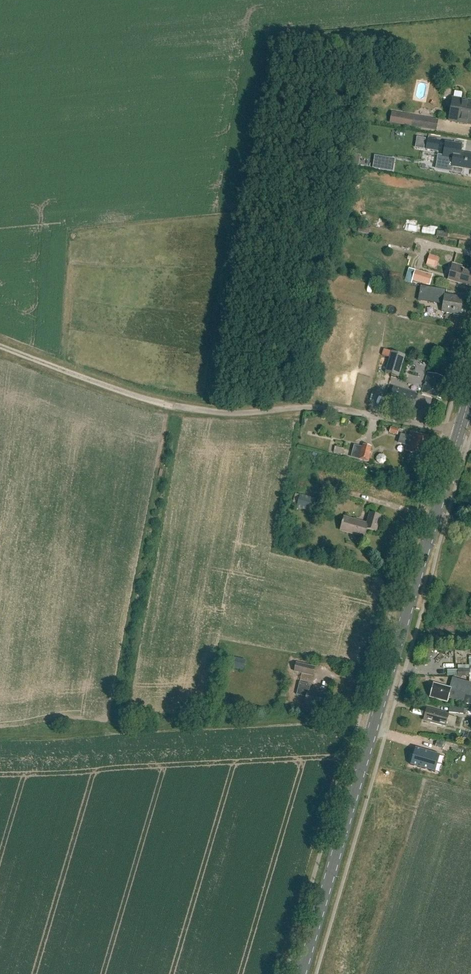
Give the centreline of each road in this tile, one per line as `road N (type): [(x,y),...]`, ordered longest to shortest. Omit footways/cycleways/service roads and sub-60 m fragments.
road 1 (secondary): [(301,973),(458,434)]
road 2 (unclassified): [(458,434),(330,409),(170,406)]
road 3 (track): [(0,347),(170,406)]

